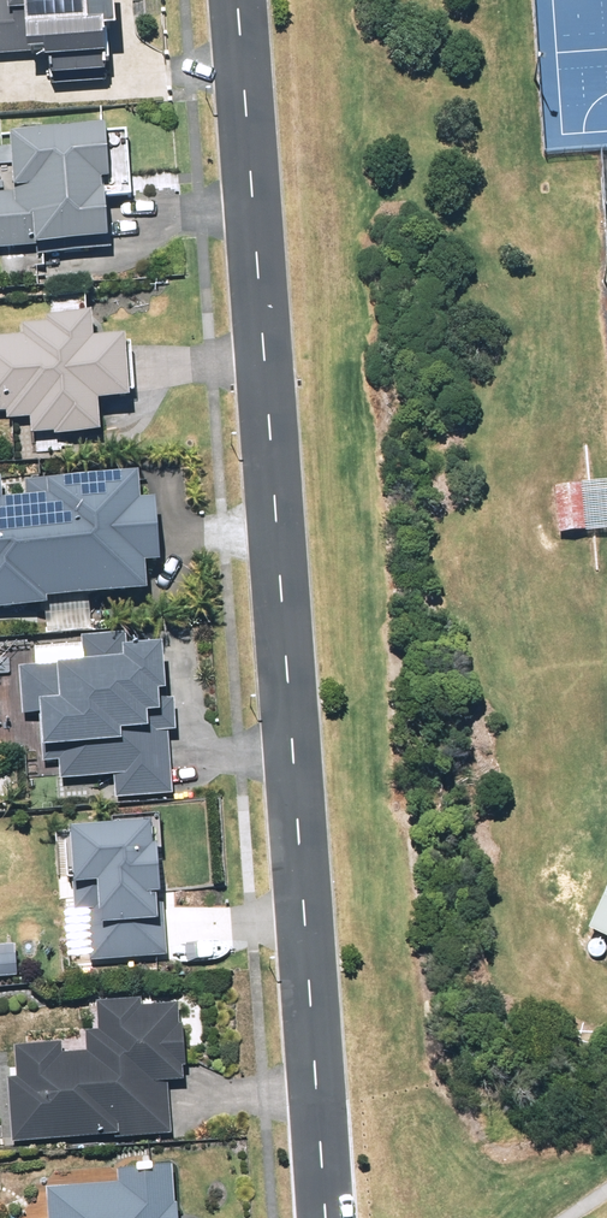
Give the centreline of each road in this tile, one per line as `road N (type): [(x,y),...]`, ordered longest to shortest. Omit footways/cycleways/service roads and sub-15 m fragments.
road 1 (residential): [(326,1217),(237,0)]

